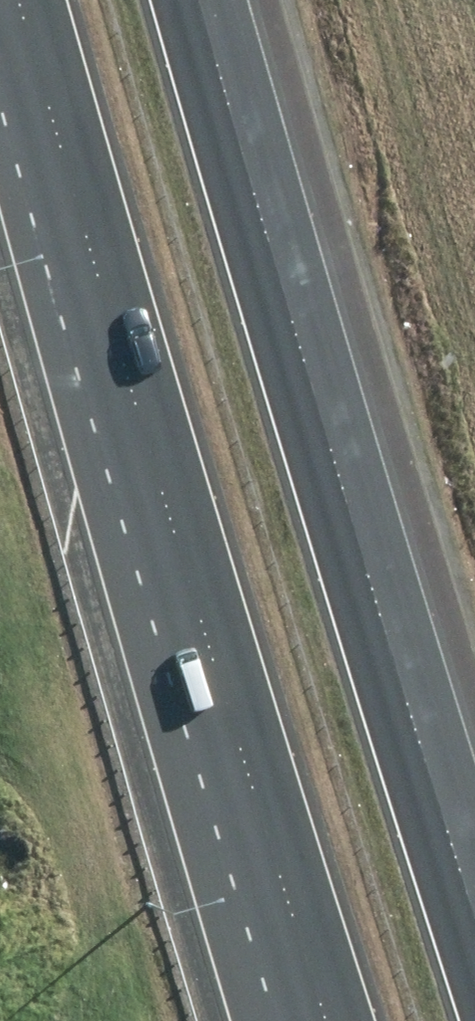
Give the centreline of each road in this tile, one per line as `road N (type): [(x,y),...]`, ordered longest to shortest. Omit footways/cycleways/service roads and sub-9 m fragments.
road 1 (motorway): [(304,1020),(0,36)]
road 2 (motorway): [(211,0),(474,865)]

